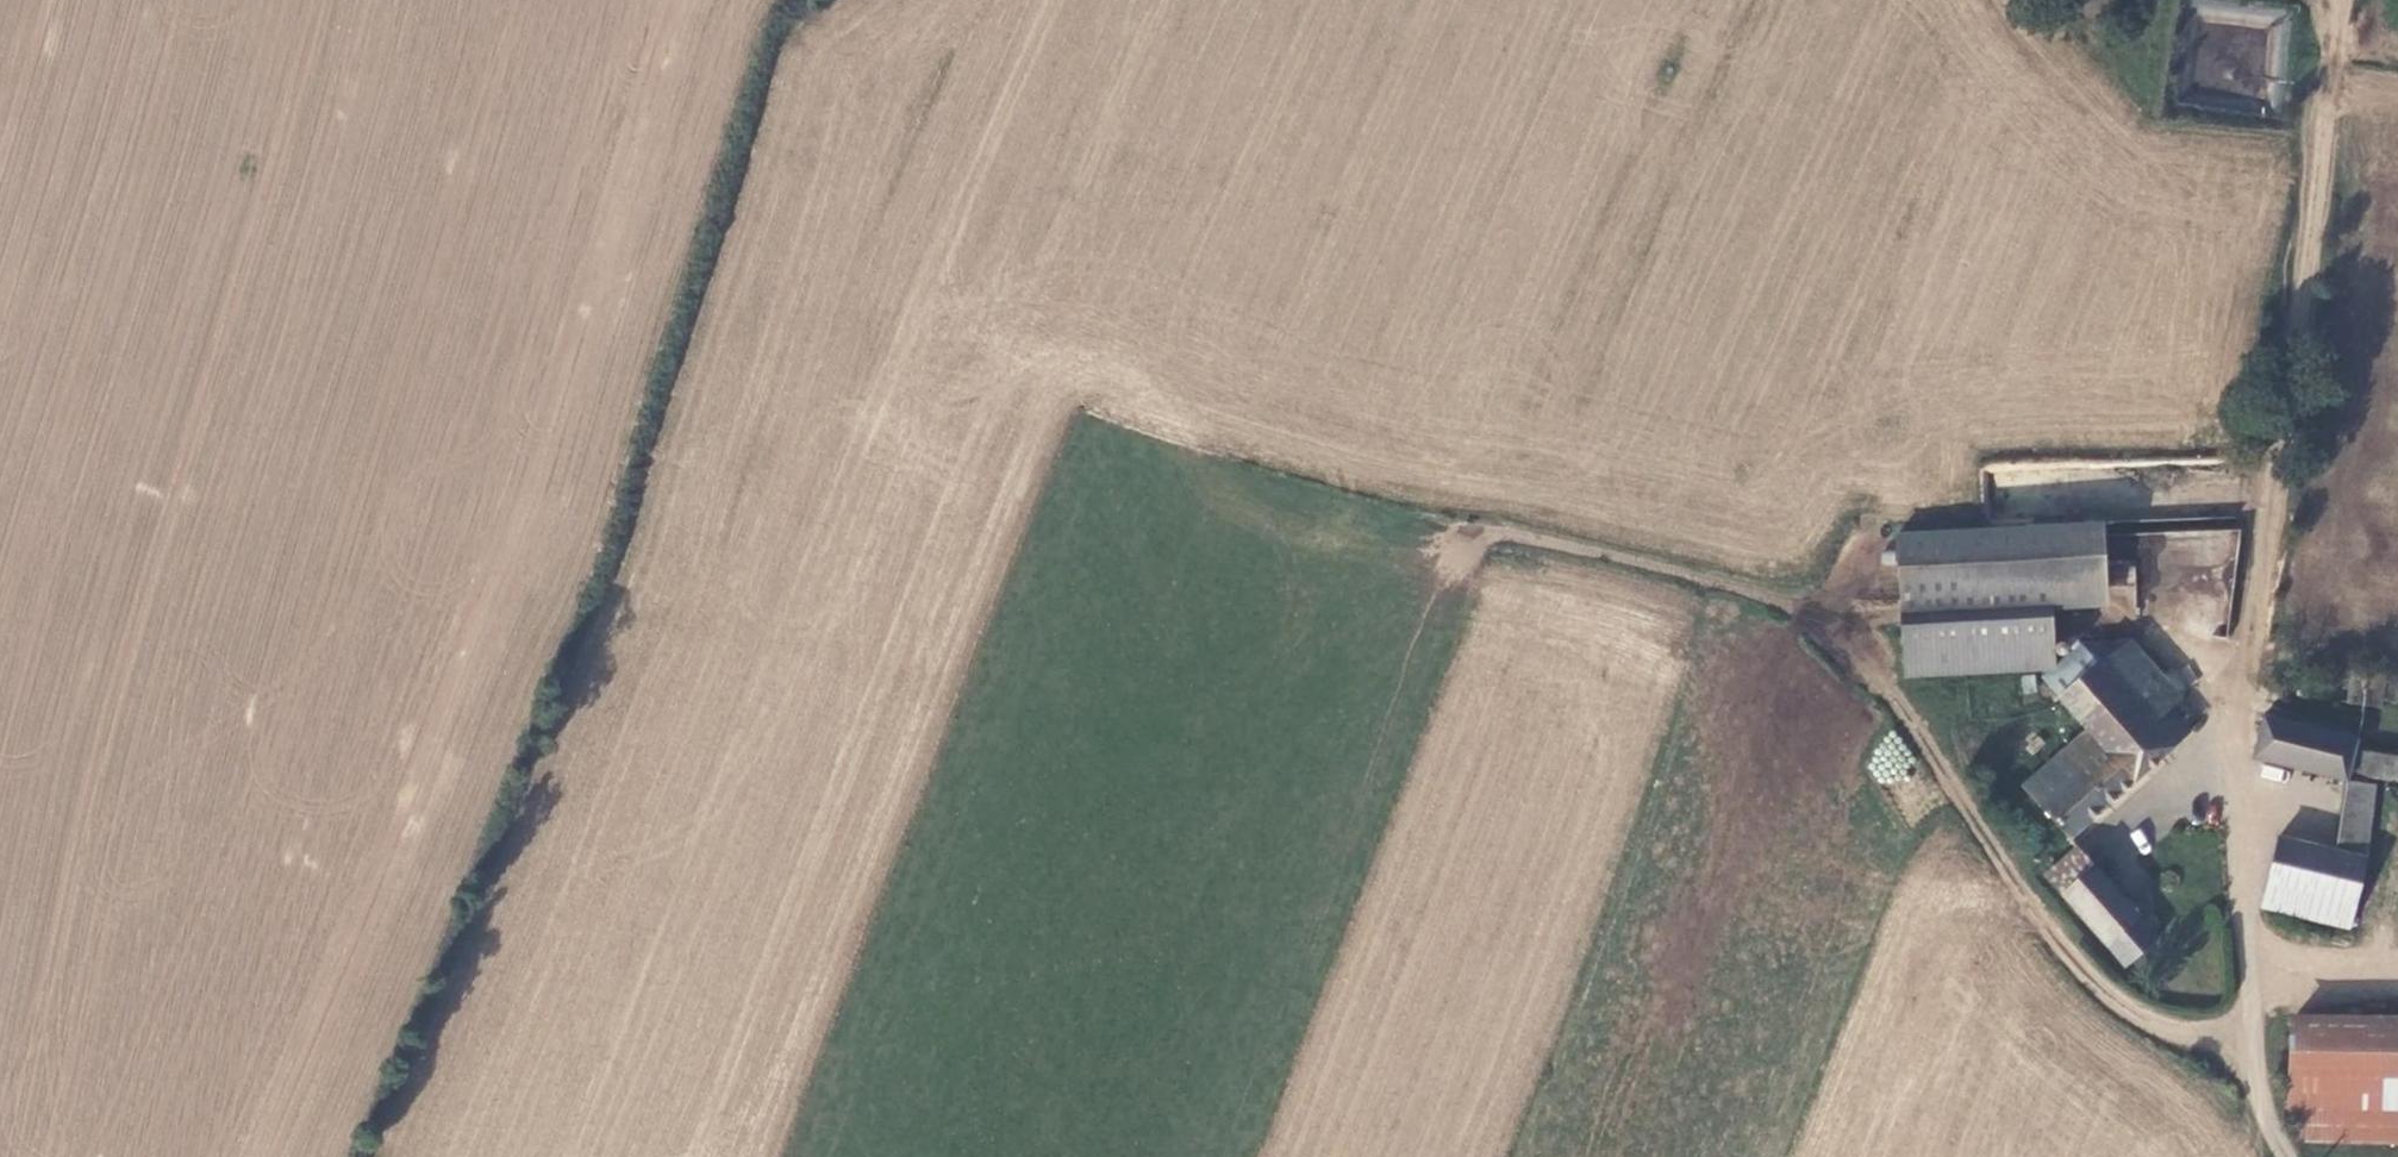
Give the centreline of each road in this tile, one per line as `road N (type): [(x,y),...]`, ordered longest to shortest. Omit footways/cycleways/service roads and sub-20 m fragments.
road 1 (unclassified): [(2294,1156),(2265,1112),(2209,858)]

